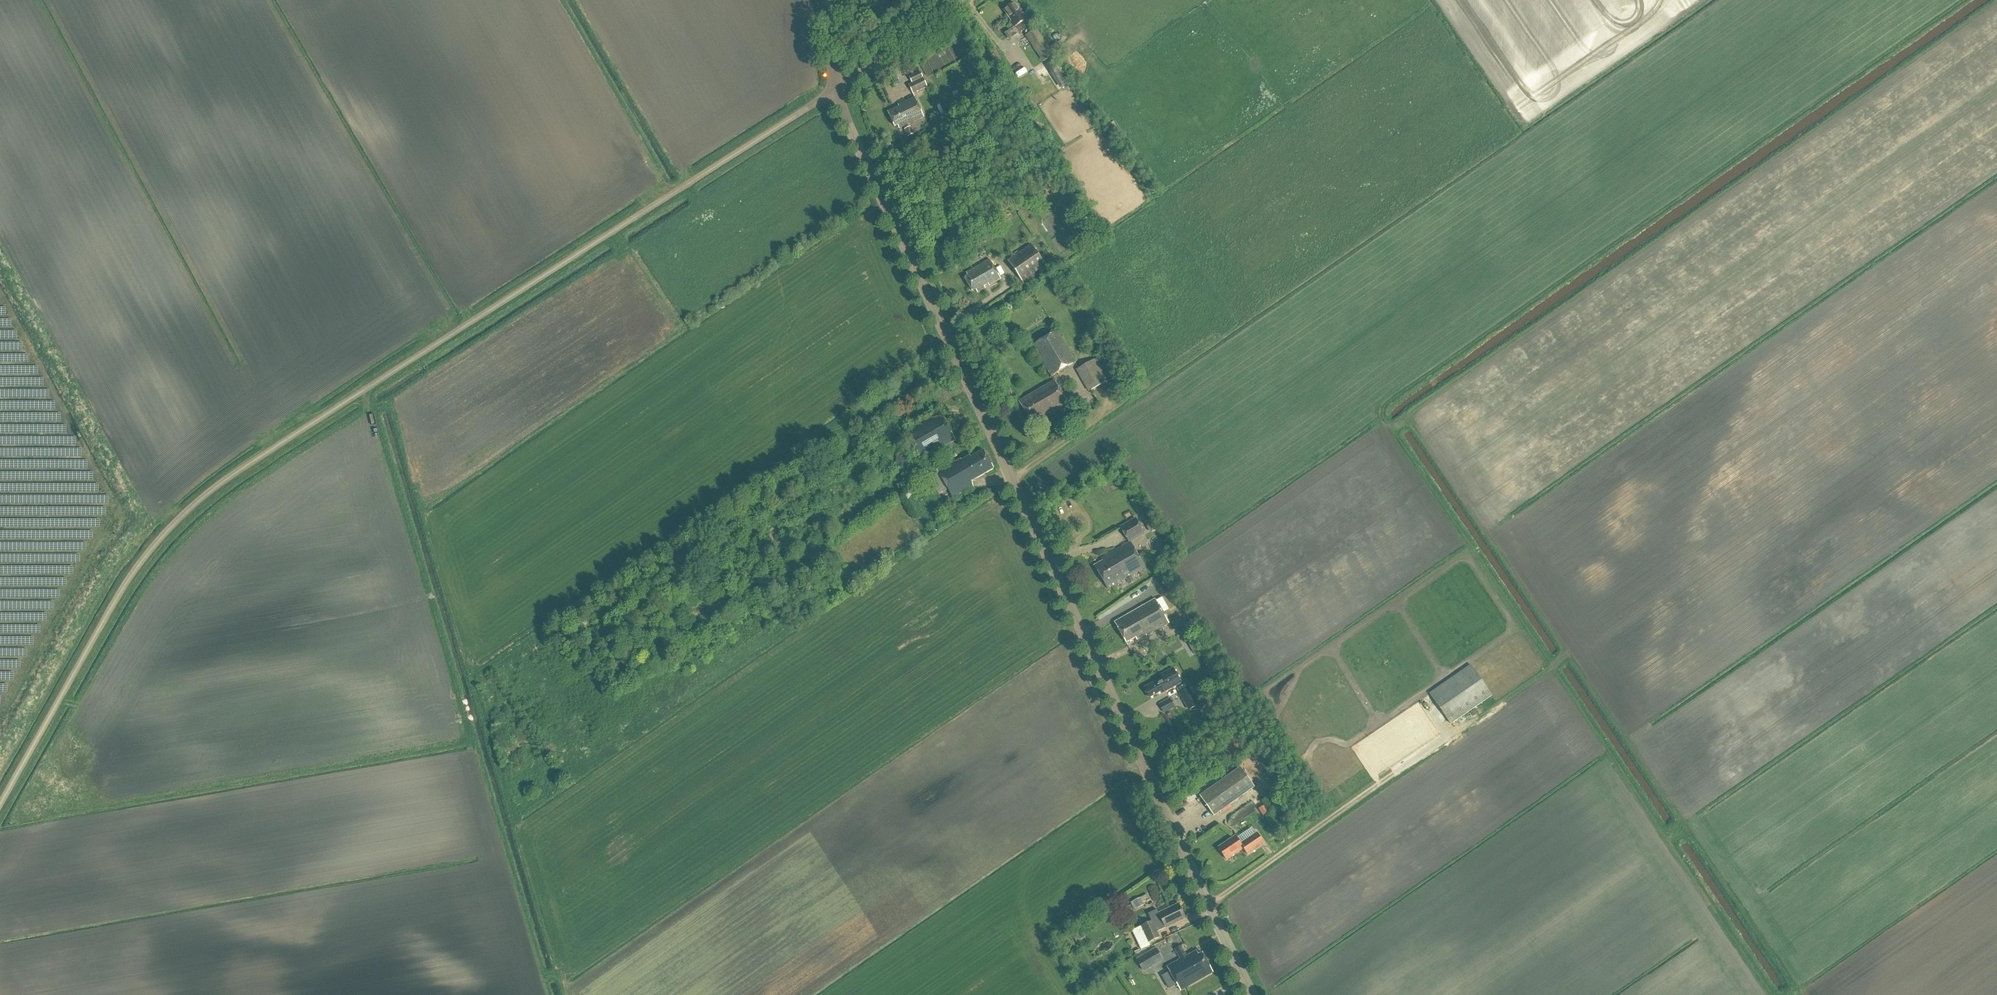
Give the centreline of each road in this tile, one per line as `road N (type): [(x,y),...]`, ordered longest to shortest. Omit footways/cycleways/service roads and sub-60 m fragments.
road 1 (track): [(1971,0),(1380,414),(1771,994)]
road 2 (unclassified): [(0,803),(122,586),(200,499),(835,90)]
road 3 (tertiary): [(1254,994),(835,90)]
road 4 (track): [(1389,428),(1996,1)]
road 5 (track): [(1406,417),(1800,994)]
road 6 (track): [(1209,903),(1568,655)]
road 7 (residential): [(835,90),(968,0)]
road 8 (track): [(1103,397),(1103,415),(1010,476)]

